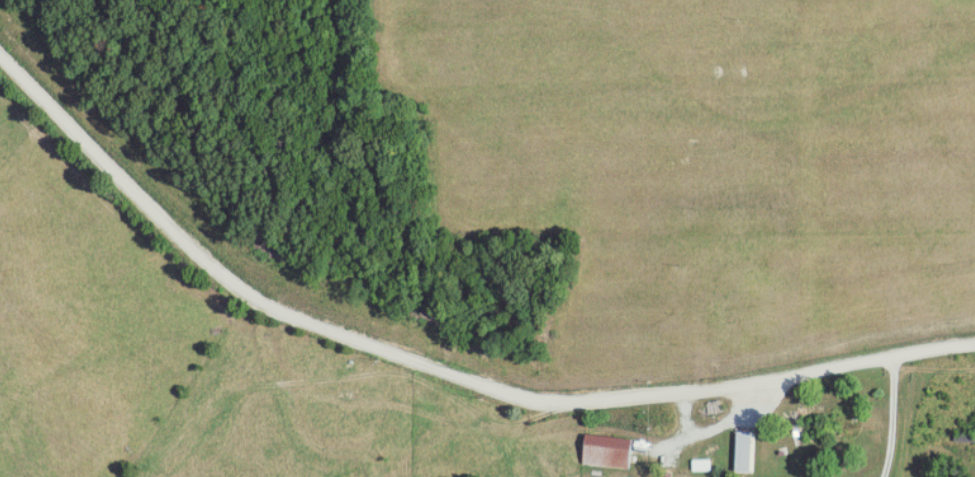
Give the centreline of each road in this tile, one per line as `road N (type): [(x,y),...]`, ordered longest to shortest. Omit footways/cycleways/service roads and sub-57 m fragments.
road 1 (residential): [(974,343),(763,387),(612,402),(506,398),(255,298),(0,54)]
road 2 (residential): [(563,403),(524,423),(481,430),(281,383),(259,393),(221,457),(181,476)]
road 3 (residential): [(653,443),(737,418),(750,409),(751,388)]

